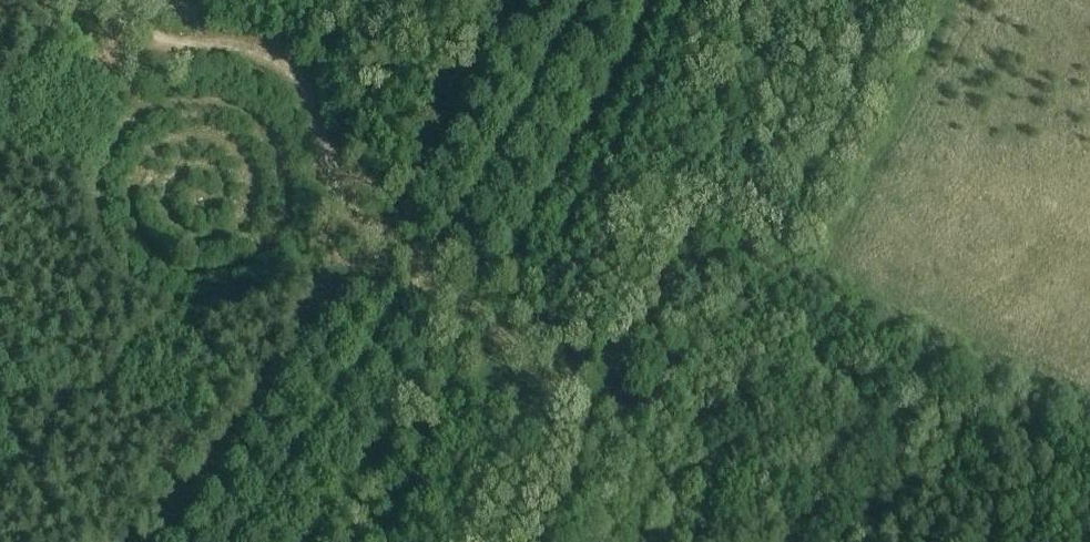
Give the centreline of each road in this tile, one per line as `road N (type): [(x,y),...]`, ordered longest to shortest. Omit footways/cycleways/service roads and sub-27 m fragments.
road 1 (track): [(109,0),(154,37),(261,59),(302,89),(341,194),(372,228),(600,410)]

